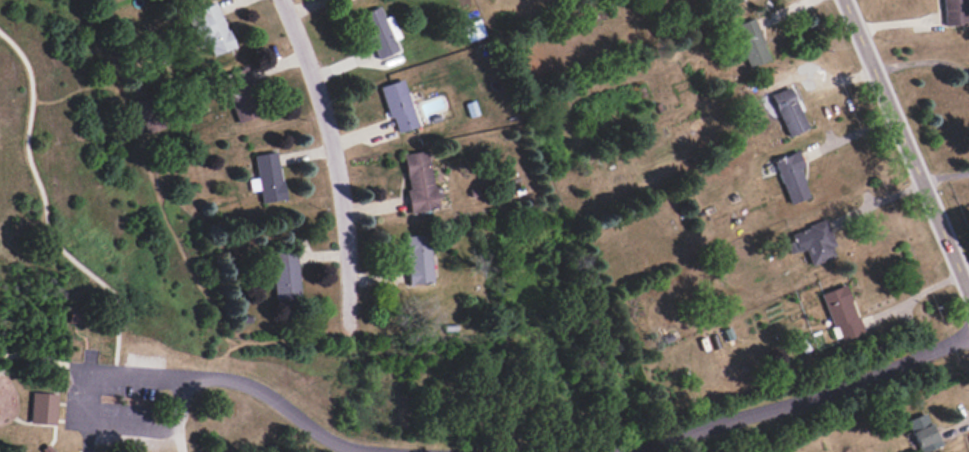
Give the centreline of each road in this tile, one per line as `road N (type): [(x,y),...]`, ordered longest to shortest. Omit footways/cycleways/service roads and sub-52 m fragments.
road 1 (residential): [(283,0),(343,187),(348,328)]
road 2 (tertiary): [(968,291),(846,0)]

